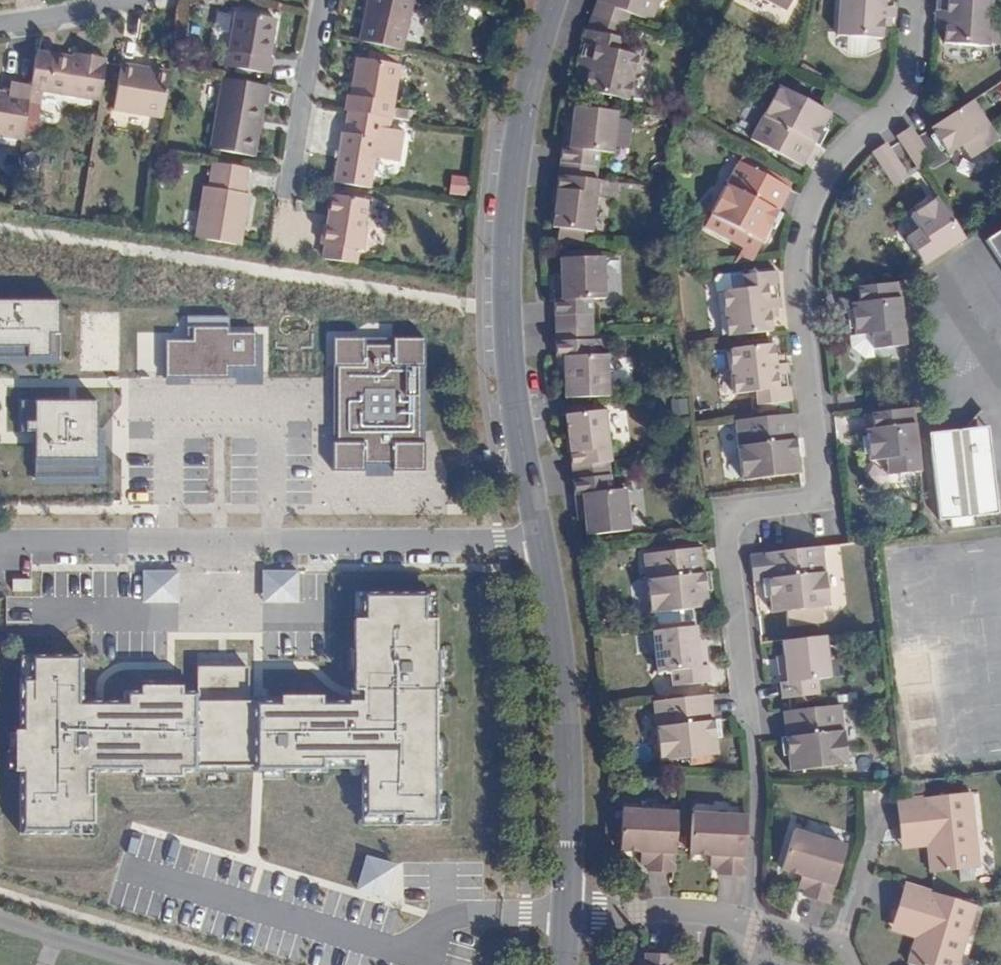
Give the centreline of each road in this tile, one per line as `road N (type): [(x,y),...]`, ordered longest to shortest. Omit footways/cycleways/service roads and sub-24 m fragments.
road 1 (residential): [(914,0),(908,74),(896,100),(825,169),(802,234),(820,486),(811,499),(739,508),(728,518),(755,781),(750,882),(737,924)]
road 2 (residential): [(541,541),(512,379),(507,282),(528,94),(554,0)]
road 3 (residential): [(541,541),(0,541)]
road 4 (residential): [(569,913),(562,705),(541,541)]
road 5 (residential): [(294,186),(326,0)]
road 6 (residential): [(569,913),(681,912),(737,924)]
road 7 (residential): [(853,964),(847,948),(737,924)]
road 8 (residential): [(0,26),(118,0)]

